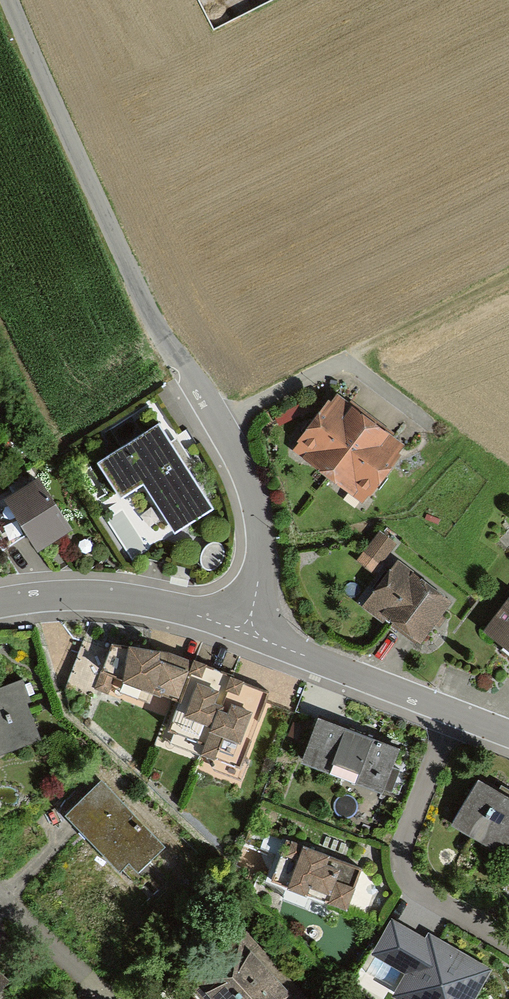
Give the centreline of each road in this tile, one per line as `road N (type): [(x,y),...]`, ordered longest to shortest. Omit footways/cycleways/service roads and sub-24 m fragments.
road 1 (residential): [(221,424),(134,283),(6,0)]
road 2 (residential): [(452,716),(399,845),(399,867),(412,887),(508,939)]
road 3 (residential): [(434,428),(341,358),(221,424)]
road 4 (unclassified): [(242,630),(132,596),(77,591),(0,600)]
road 5 (unclassified): [(452,716),(242,630)]
road 6 (residential): [(242,630),(257,579),(257,515),(221,424)]

